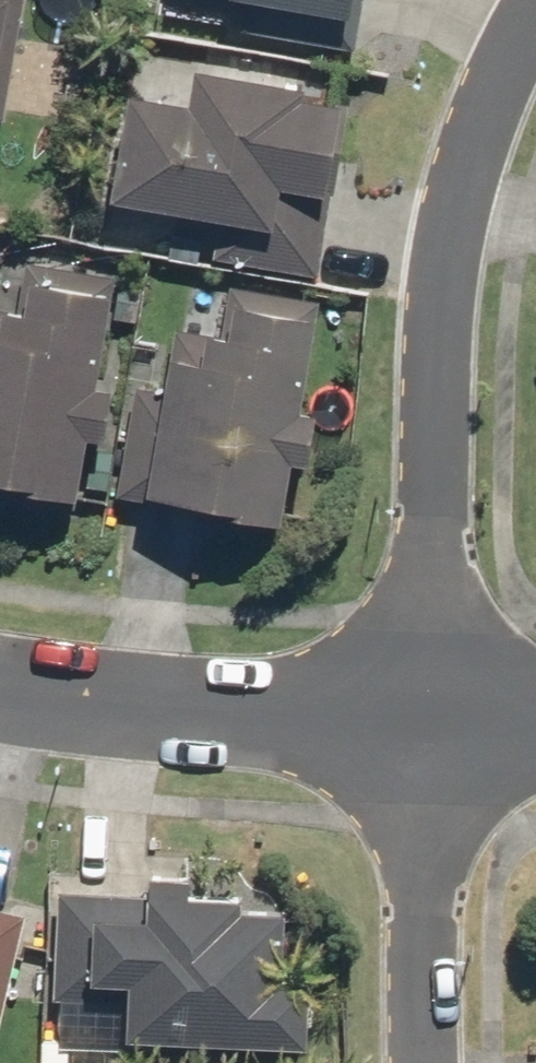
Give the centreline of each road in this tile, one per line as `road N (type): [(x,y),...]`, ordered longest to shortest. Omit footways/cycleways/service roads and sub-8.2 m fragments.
road 1 (residential): [(426,730),(440,279),(474,137),(514,39),(535,9)]
road 2 (residential): [(0,684),(81,700),(426,730)]
road 3 (residential): [(426,730),(431,1062)]

